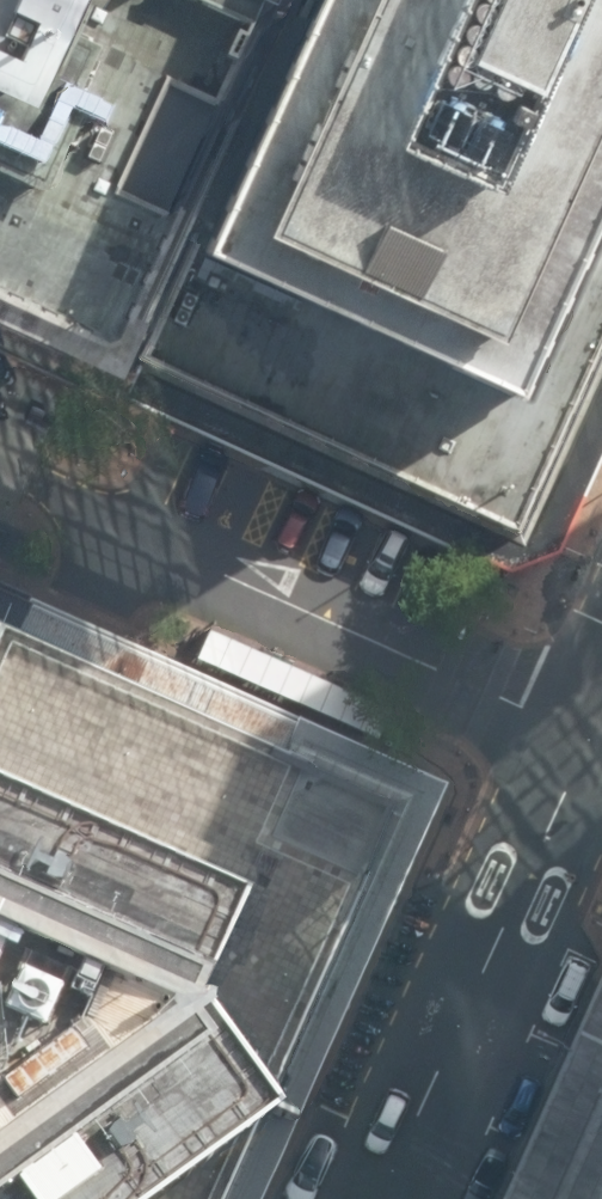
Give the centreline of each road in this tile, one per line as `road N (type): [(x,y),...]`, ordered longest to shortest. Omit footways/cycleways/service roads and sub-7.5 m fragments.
road 1 (unclassified): [(585,776),(60,531)]
road 2 (secondary): [(585,776),(388,1198)]

